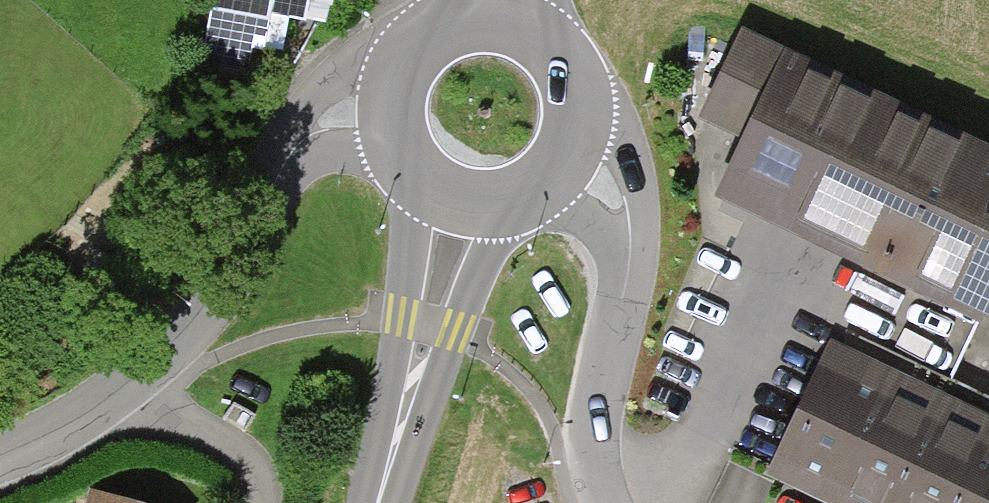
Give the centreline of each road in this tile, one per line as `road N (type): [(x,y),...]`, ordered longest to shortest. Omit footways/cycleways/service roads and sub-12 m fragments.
road 1 (residential): [(141,385),(222,288),(293,144),(327,118),(390,104)]
road 2 (residential): [(619,502),(594,460),(617,359),(629,247),(612,195),(566,151)]
road 3 (secondary): [(376,502),(463,202)]
road 4 (residential): [(141,385),(227,435),(256,479),(260,502)]
road 5 (secondary): [(566,151),(574,103),(557,57),(540,39),(494,20)]
road 6 (residential): [(0,456),(141,385)]
road 7 (secondary): [(494,20),(469,20),(424,39),(395,79),(390,104)]
road 8 (secondary): [(390,104),(400,156),(438,193),(463,202)]
road 9 (secondary): [(463,202),(524,194),(566,151)]

